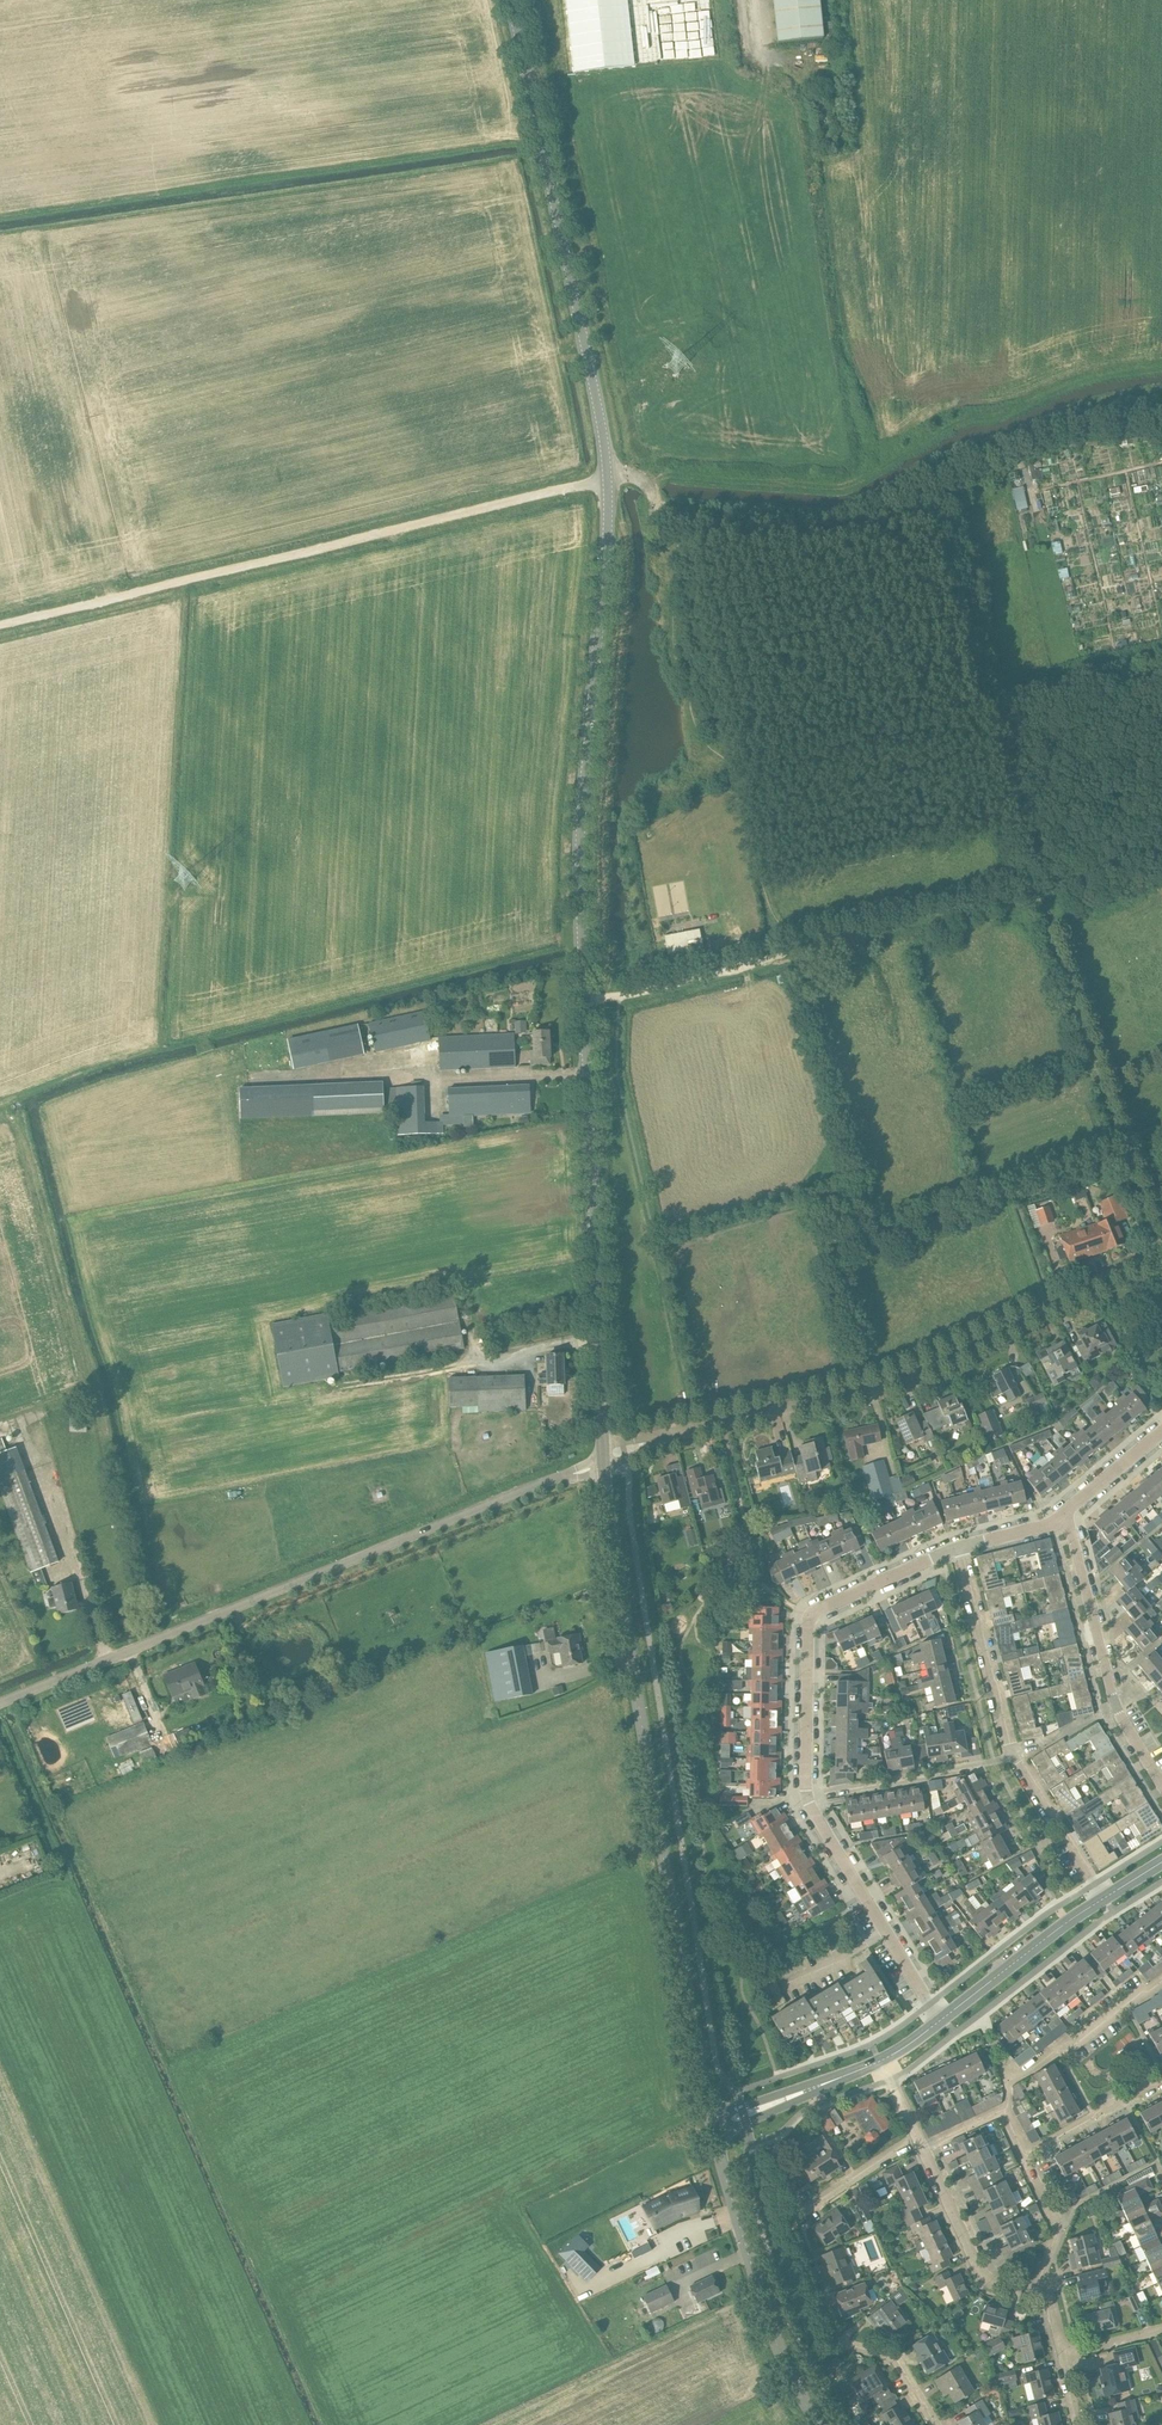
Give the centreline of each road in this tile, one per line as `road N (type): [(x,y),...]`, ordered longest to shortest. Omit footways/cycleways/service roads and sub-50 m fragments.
road 1 (tertiary): [(604,1461),(581,789),(607,558),(608,478),(511,0)]
road 2 (tertiary): [(709,2117),(604,1461)]
road 3 (unclassified): [(0,1698),(604,1461)]
road 4 (track): [(608,478),(0,624)]
road 5 (unclassified): [(604,1461),(930,1371),(1155,1250)]
road 6 (residential): [(935,2424),(893,2357),(836,2343),(828,2333),(791,2234),(798,2218),(916,2134)]
road 7 (residential): [(807,1796),(812,1617),(960,1546)]
road 8 (tertiary): [(819,2424),(790,2372),(714,2134)]
road 9 (residential): [(1161,1785),(1116,1705),(1065,1512)]
road 10 (residential): [(1026,2159),(1003,2113),(1010,2078),(1161,1983)]
road 11 (residential): [(1015,1757),(960,1546)]
road 12 (track): [(795,953),(584,1007)]
road 13 (residential): [(1040,2292),(987,2279),(916,2134)]
road 14 (track): [(959,477),(1078,427),(1161,419)]
road 15 (residential): [(807,1796),(1015,1757)]
road 16 (tertiary): [(943,2019),(1105,1897)]
road 17 (tertiary): [(714,2134),(852,2080),(866,2067)]
road 18 (residential): [(1105,1897),(1015,1757)]
road 19 (tertiary): [(866,2067),(709,2117)]
road 20 (residential): [(886,1931),(807,1796)]
road 21 (residential): [(1026,2159),(1161,2085)]
road 22 (residential): [(1040,2292),(1061,2229),(1026,2159)]
road 23 (residential): [(1065,1512),(1161,1432)]

